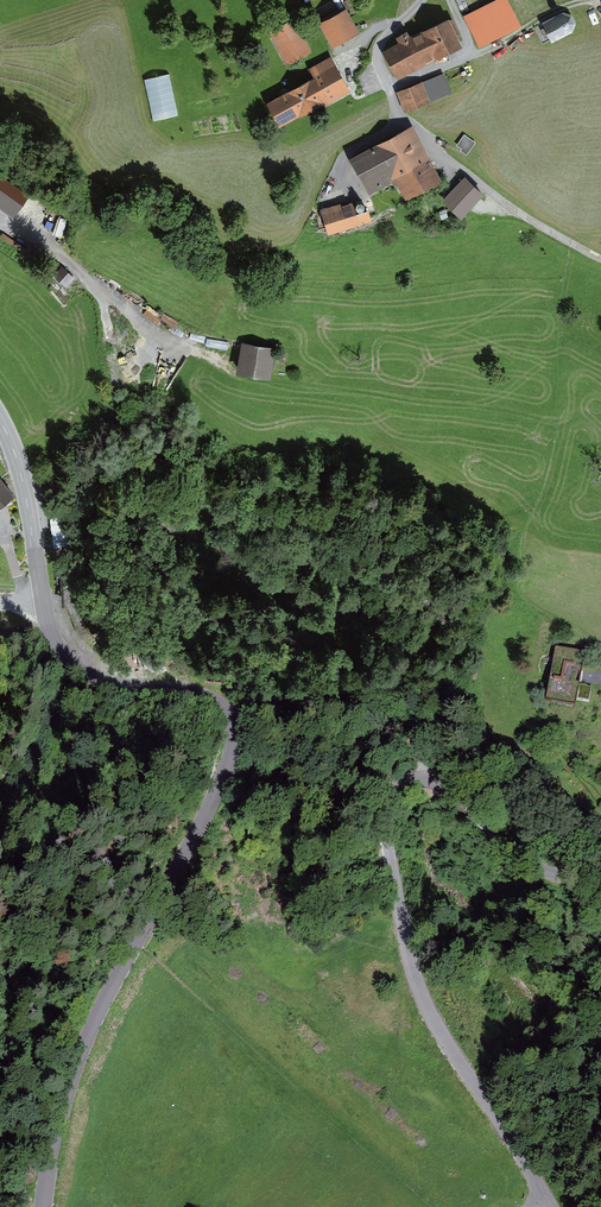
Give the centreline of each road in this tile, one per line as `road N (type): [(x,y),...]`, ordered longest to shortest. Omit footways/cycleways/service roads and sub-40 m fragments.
road 1 (tertiary): [(0,418),(22,477),(43,606),(61,650),(87,677),(197,692),(226,711),(238,731),(226,776),(89,1029),(53,1131),(43,1206)]
road 2 (residential): [(600,879),(548,873),(428,779),(392,796),(392,864),(413,964),(447,1038),(524,1160),(539,1206)]
road 3 (residential): [(422,0),(378,47),(377,67),(389,85),(501,44),(590,0)]
road 4 (track): [(236,376),(103,302),(38,237),(0,224)]
road 5 (track): [(389,85),(402,116),(458,164),(517,211),(600,258)]

